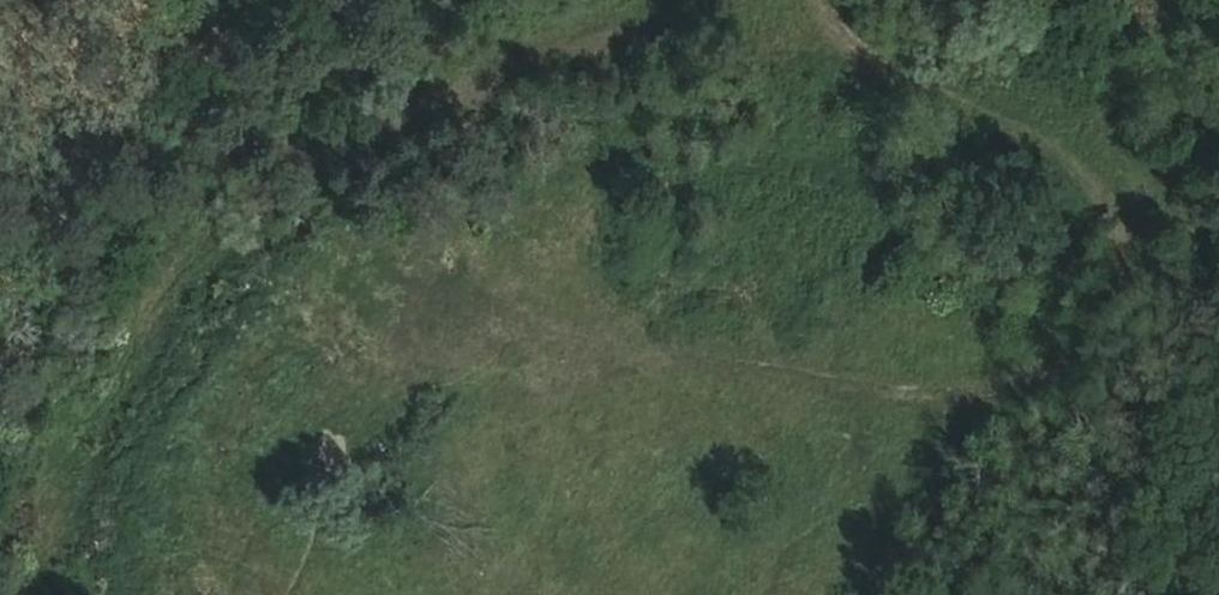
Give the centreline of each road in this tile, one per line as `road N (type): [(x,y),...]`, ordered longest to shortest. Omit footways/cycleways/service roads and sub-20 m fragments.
road 1 (track): [(1218,324),(1115,594)]

